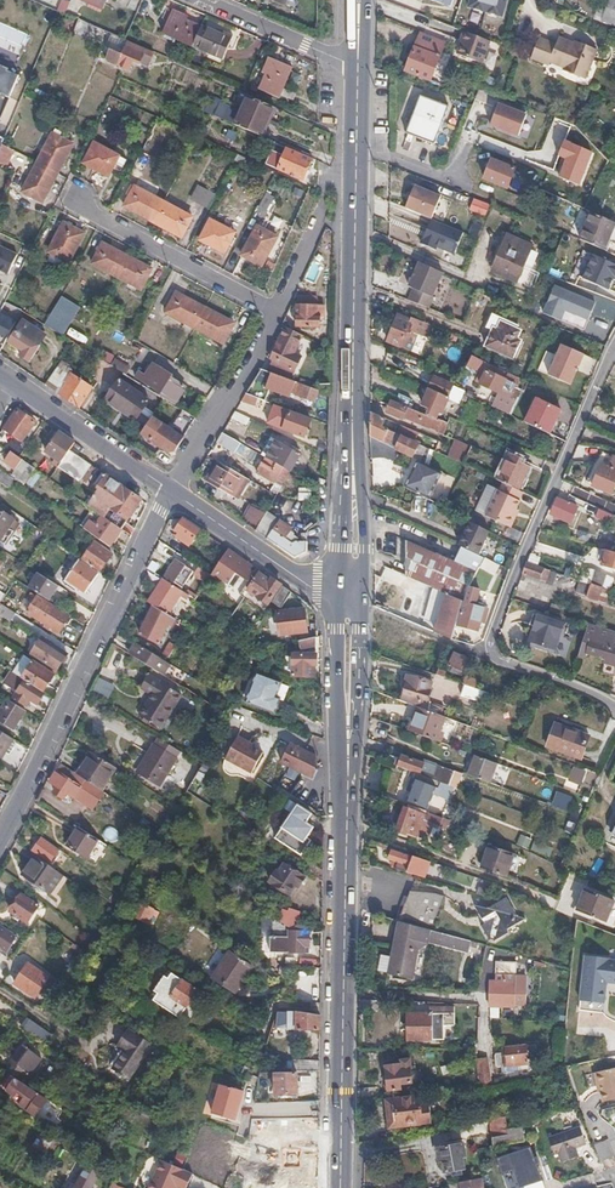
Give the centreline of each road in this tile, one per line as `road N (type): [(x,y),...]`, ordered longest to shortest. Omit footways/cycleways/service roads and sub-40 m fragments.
road 1 (residential): [(614,346),(510,577),(489,642),(493,656),(614,707)]
road 2 (residential): [(173,491),(0,839)]
road 3 (primary): [(340,1187),(346,799)]
road 4 (primary): [(358,68),(350,414)]
road 5 (residential): [(78,204),(276,309)]
road 6 (primary): [(338,586),(346,799)]
road 7 (primary): [(346,799),(362,589)]
road 8 (residential): [(276,309),(173,491)]
road 9 (tertiary): [(173,491),(8,377)]
road 10 (tertiary): [(338,586),(315,587),(173,491)]
road 11 (primary): [(362,589),(350,414)]
road 12 (primary): [(350,414),(338,586)]
road 13 (residential): [(201,0),(358,68)]

